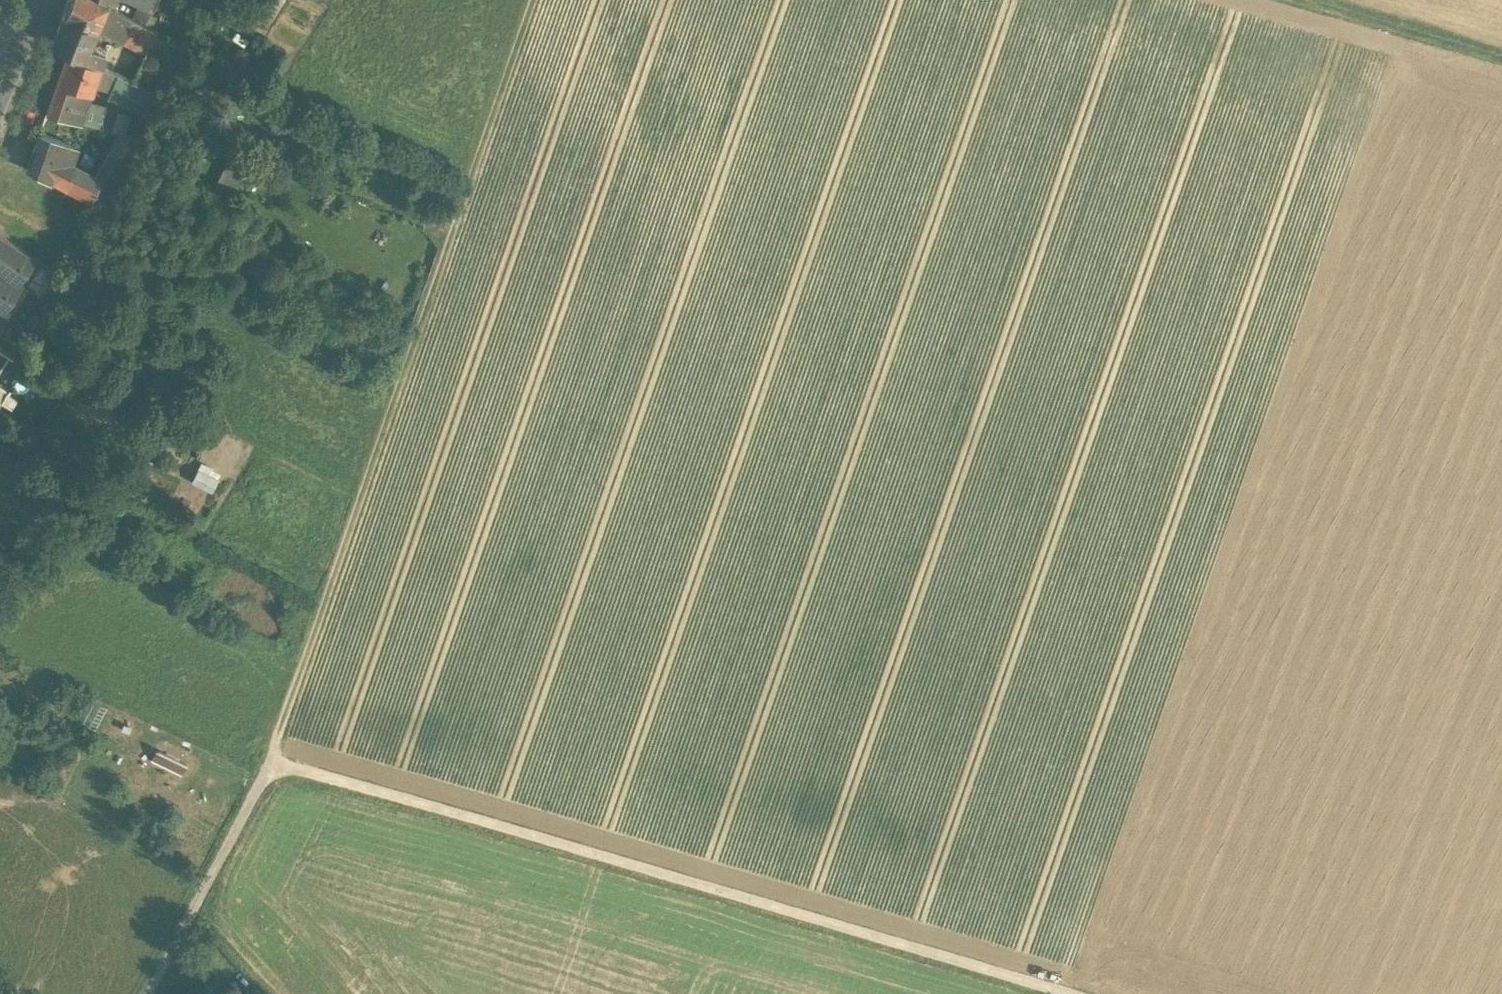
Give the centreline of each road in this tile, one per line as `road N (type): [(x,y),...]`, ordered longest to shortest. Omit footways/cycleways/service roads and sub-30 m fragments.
road 1 (track): [(151,993),(267,759),(1065,993)]
road 2 (track): [(267,759),(533,0)]
road 3 (track): [(1292,0),(1501,61)]

